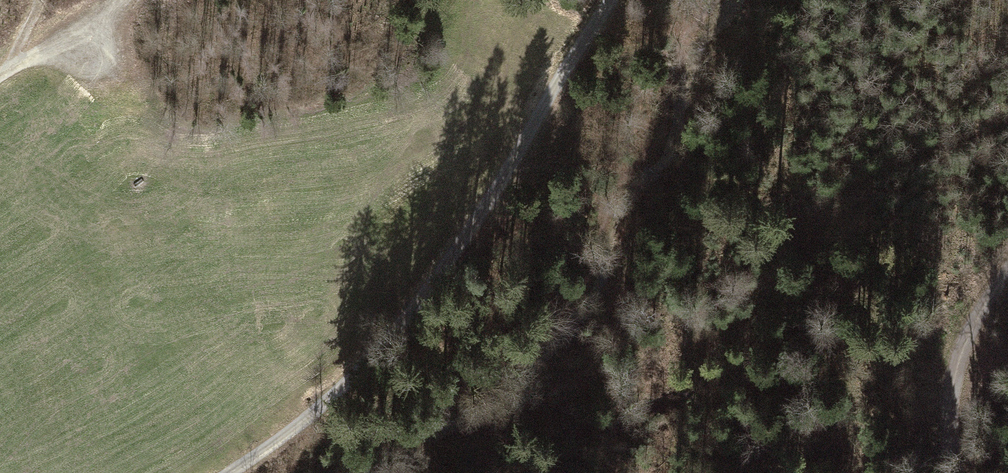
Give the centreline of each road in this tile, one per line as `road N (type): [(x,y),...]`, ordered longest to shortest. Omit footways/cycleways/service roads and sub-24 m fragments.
road 1 (track): [(219,472),(286,435),(474,233),(614,0)]
road 2 (track): [(1007,284),(970,349),(957,472)]
road 3 (track): [(0,78),(113,0)]

